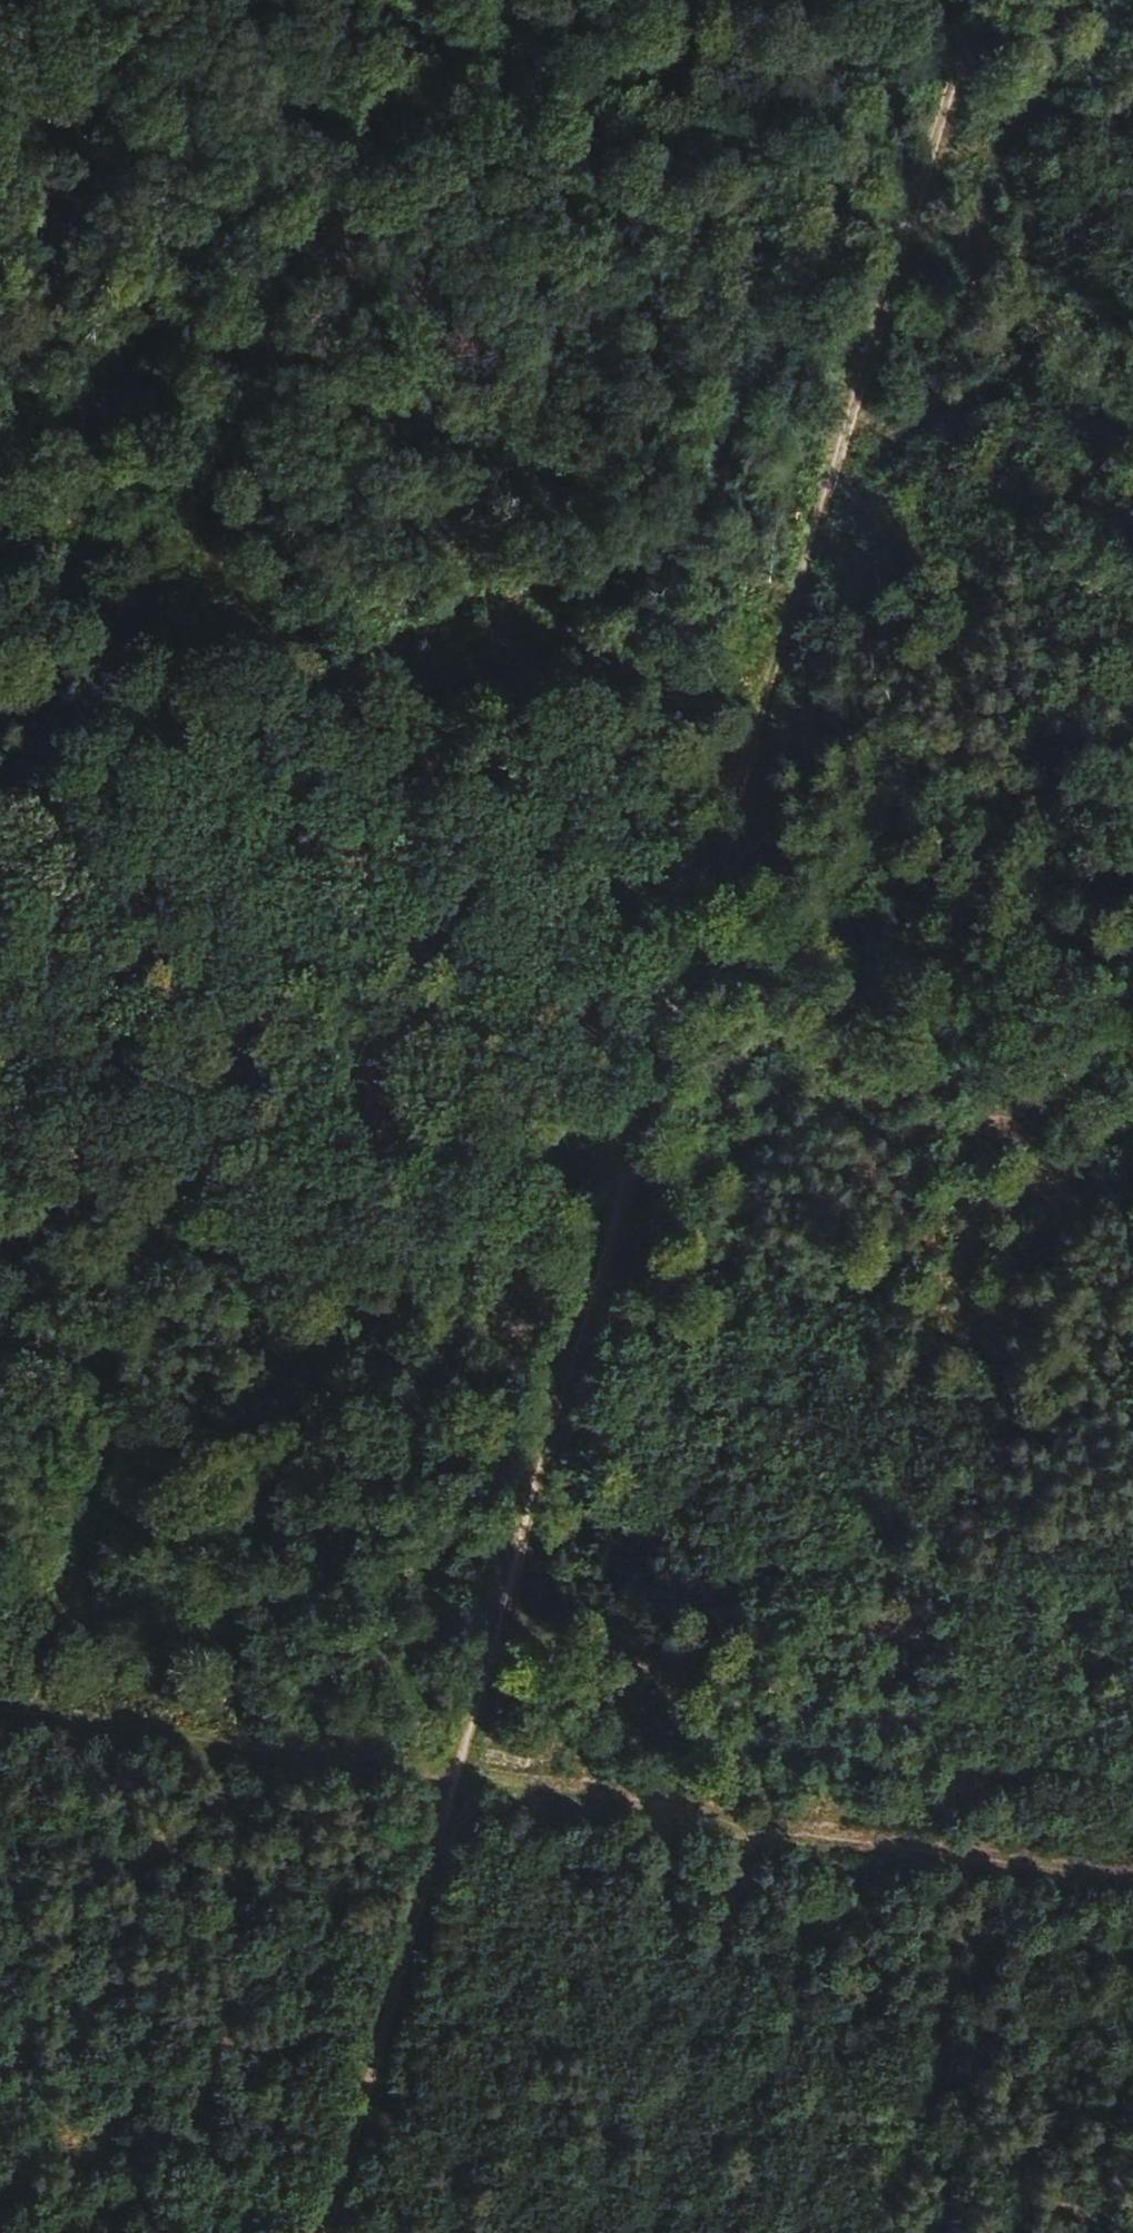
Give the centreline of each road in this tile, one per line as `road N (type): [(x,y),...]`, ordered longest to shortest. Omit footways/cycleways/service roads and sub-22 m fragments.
road 1 (track): [(458,1779),(0,834)]
road 2 (track): [(0,1710),(458,1779)]

